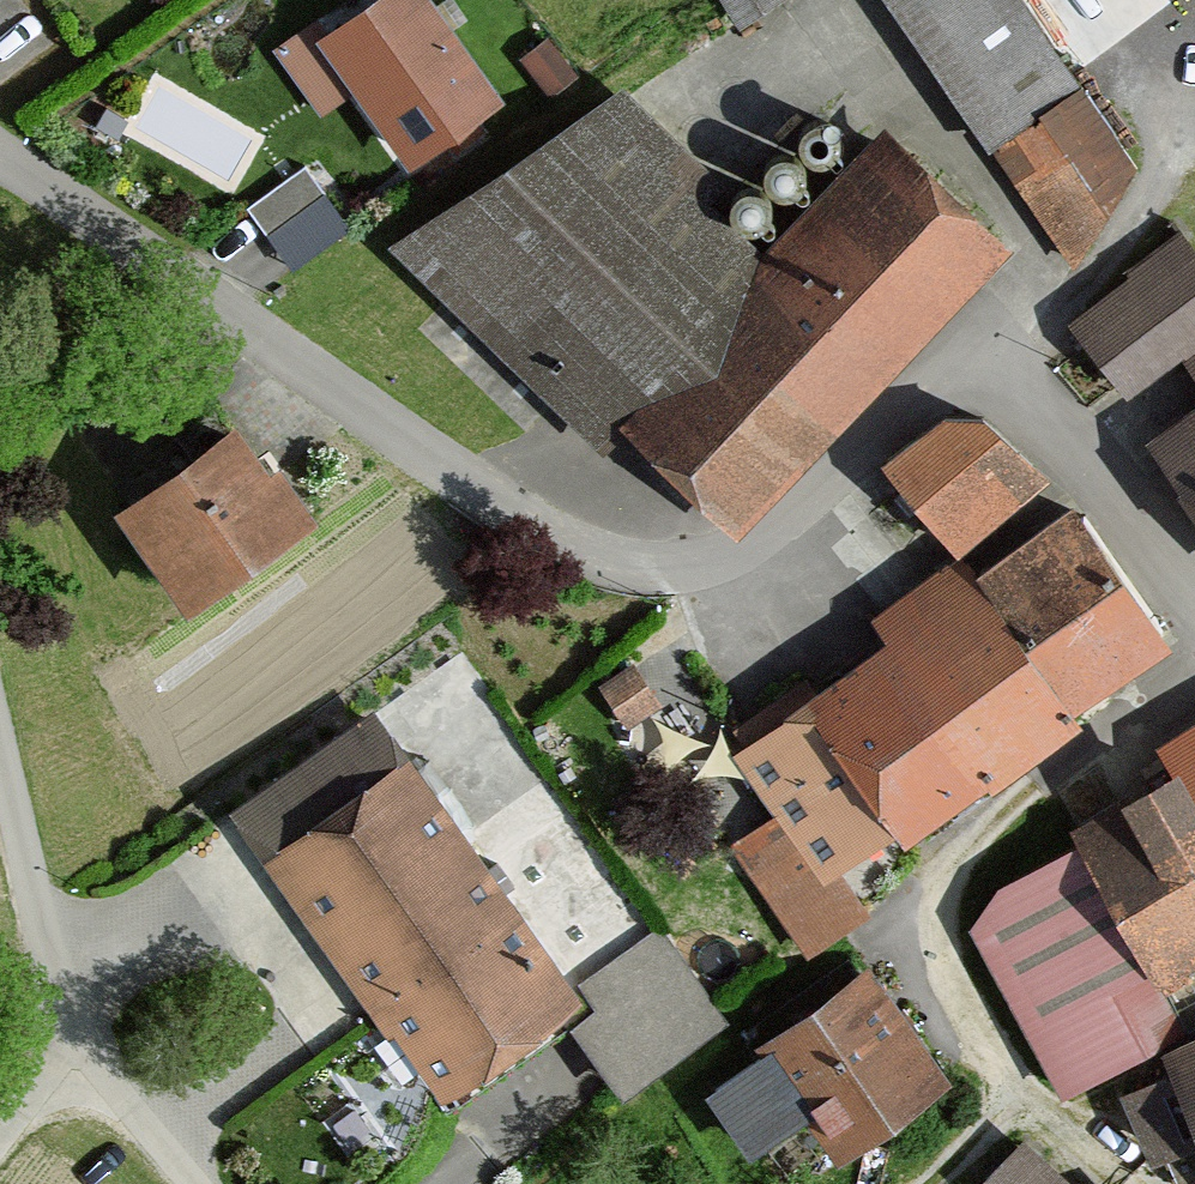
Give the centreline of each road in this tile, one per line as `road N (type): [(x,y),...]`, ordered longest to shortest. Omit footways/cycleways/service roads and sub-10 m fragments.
road 1 (residential): [(240,323),(604,559),(652,566),(733,556),(770,537),(925,399),(958,385),(985,386),(1038,414),(1194,594)]
road 2 (residential): [(1016,1099),(945,970),(936,942),(940,899),(982,835),(1194,663)]
road 3 (unclassified): [(190,1183),(74,1044),(0,771)]
road 4 (residential): [(240,323),(0,152)]
road 5 (track): [(0,1142),(74,1044)]

